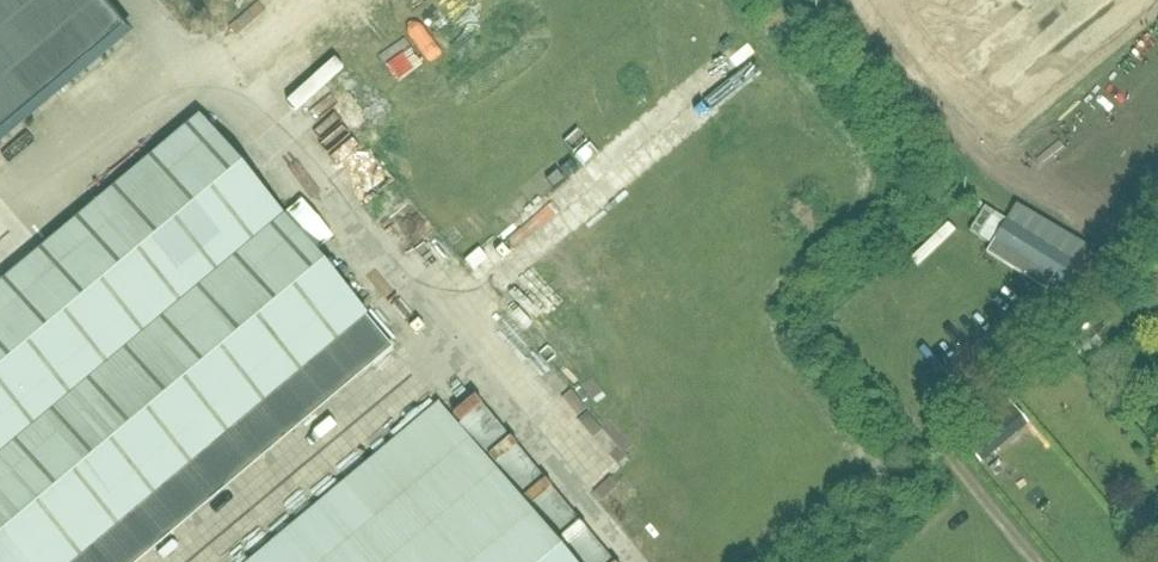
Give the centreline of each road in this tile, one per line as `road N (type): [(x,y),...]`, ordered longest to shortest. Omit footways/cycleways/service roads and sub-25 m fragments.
road 1 (unclassified): [(1041,561),(945,450),(932,409)]
road 2 (track): [(932,409),(1073,287)]

